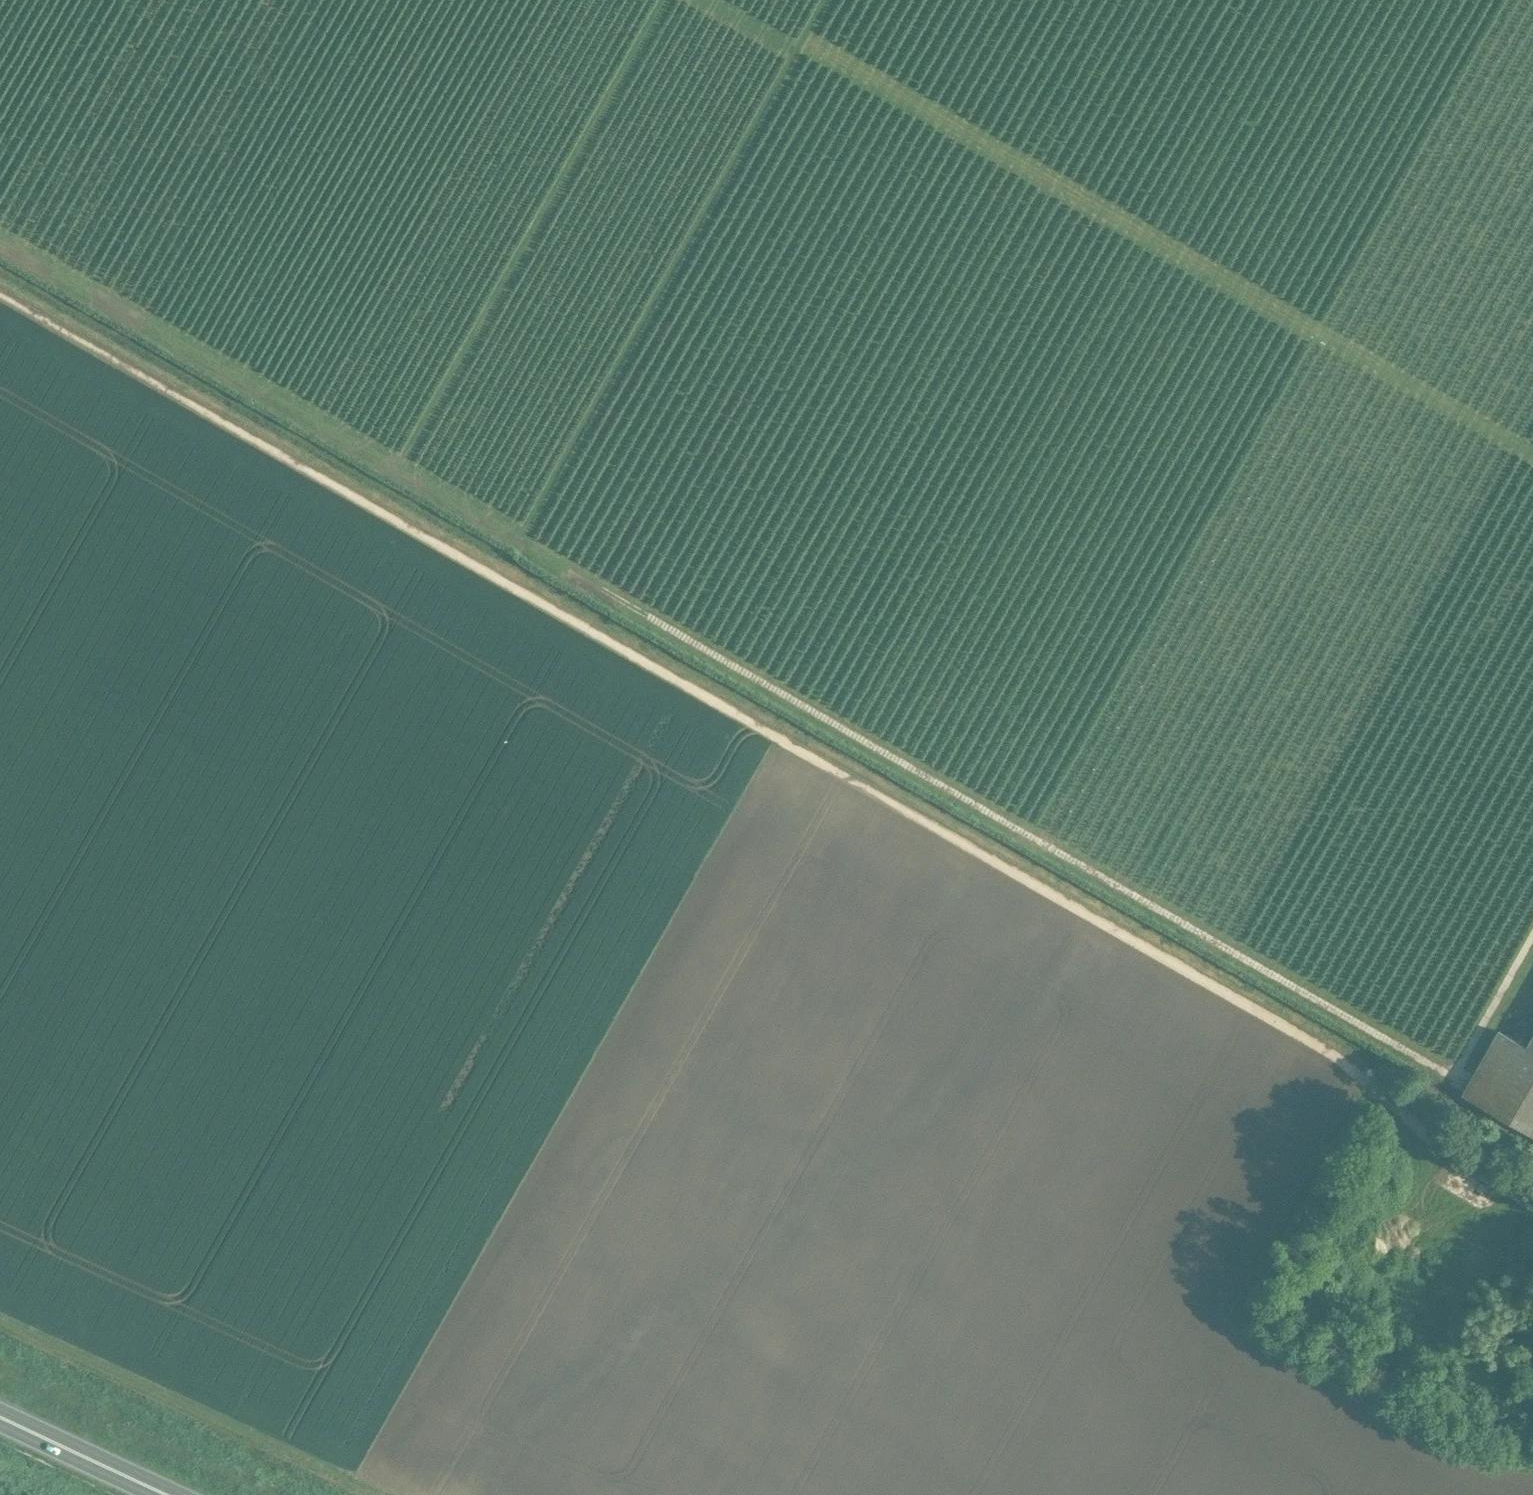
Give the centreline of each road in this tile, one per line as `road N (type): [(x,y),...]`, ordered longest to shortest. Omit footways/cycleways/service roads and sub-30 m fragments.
road 1 (trunk): [(167,1494),(0,1416)]

